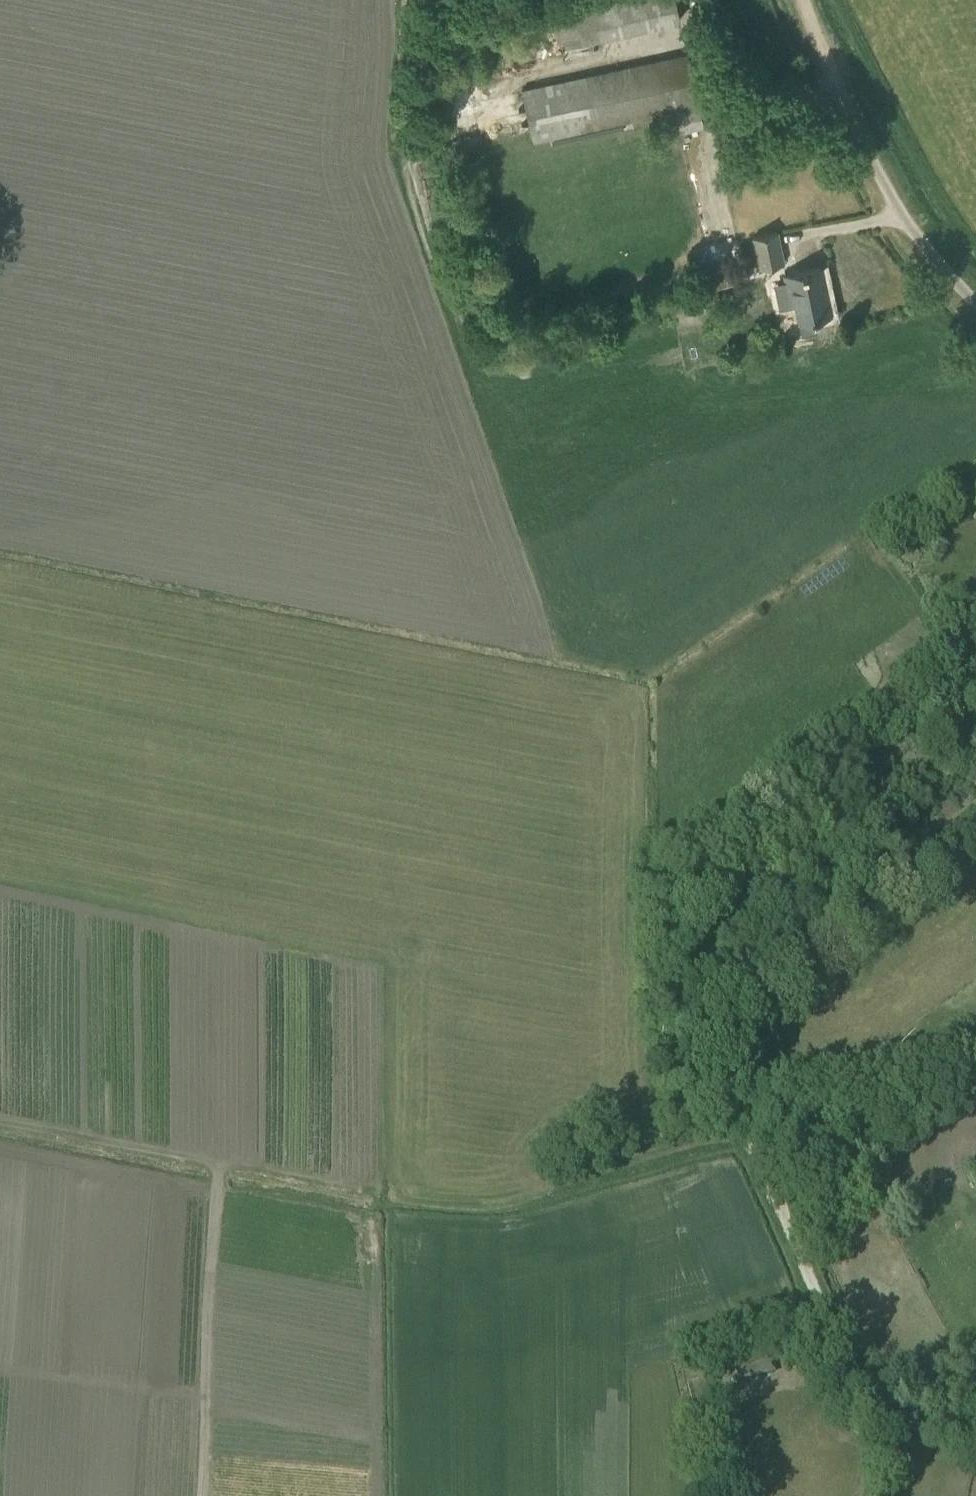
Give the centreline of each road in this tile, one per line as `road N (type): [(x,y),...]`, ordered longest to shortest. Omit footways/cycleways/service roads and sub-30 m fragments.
road 1 (unclassified): [(975,304),(903,220),(841,81)]

